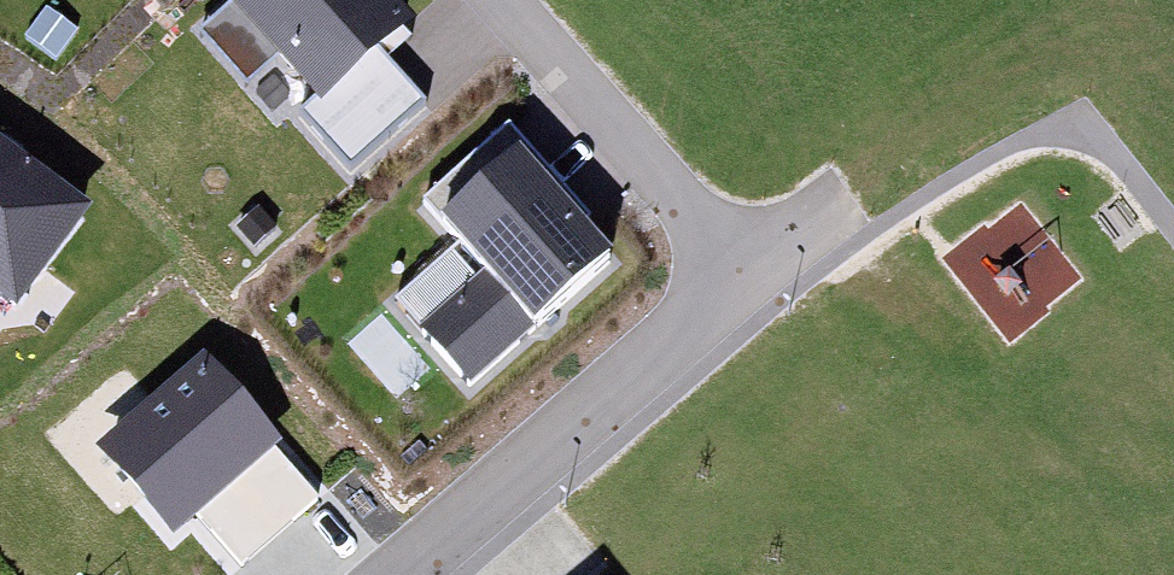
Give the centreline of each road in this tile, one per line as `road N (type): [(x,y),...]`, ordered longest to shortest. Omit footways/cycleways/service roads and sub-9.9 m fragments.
road 1 (residential): [(407,574),(740,289)]
road 2 (residential): [(740,289),(500,0)]

